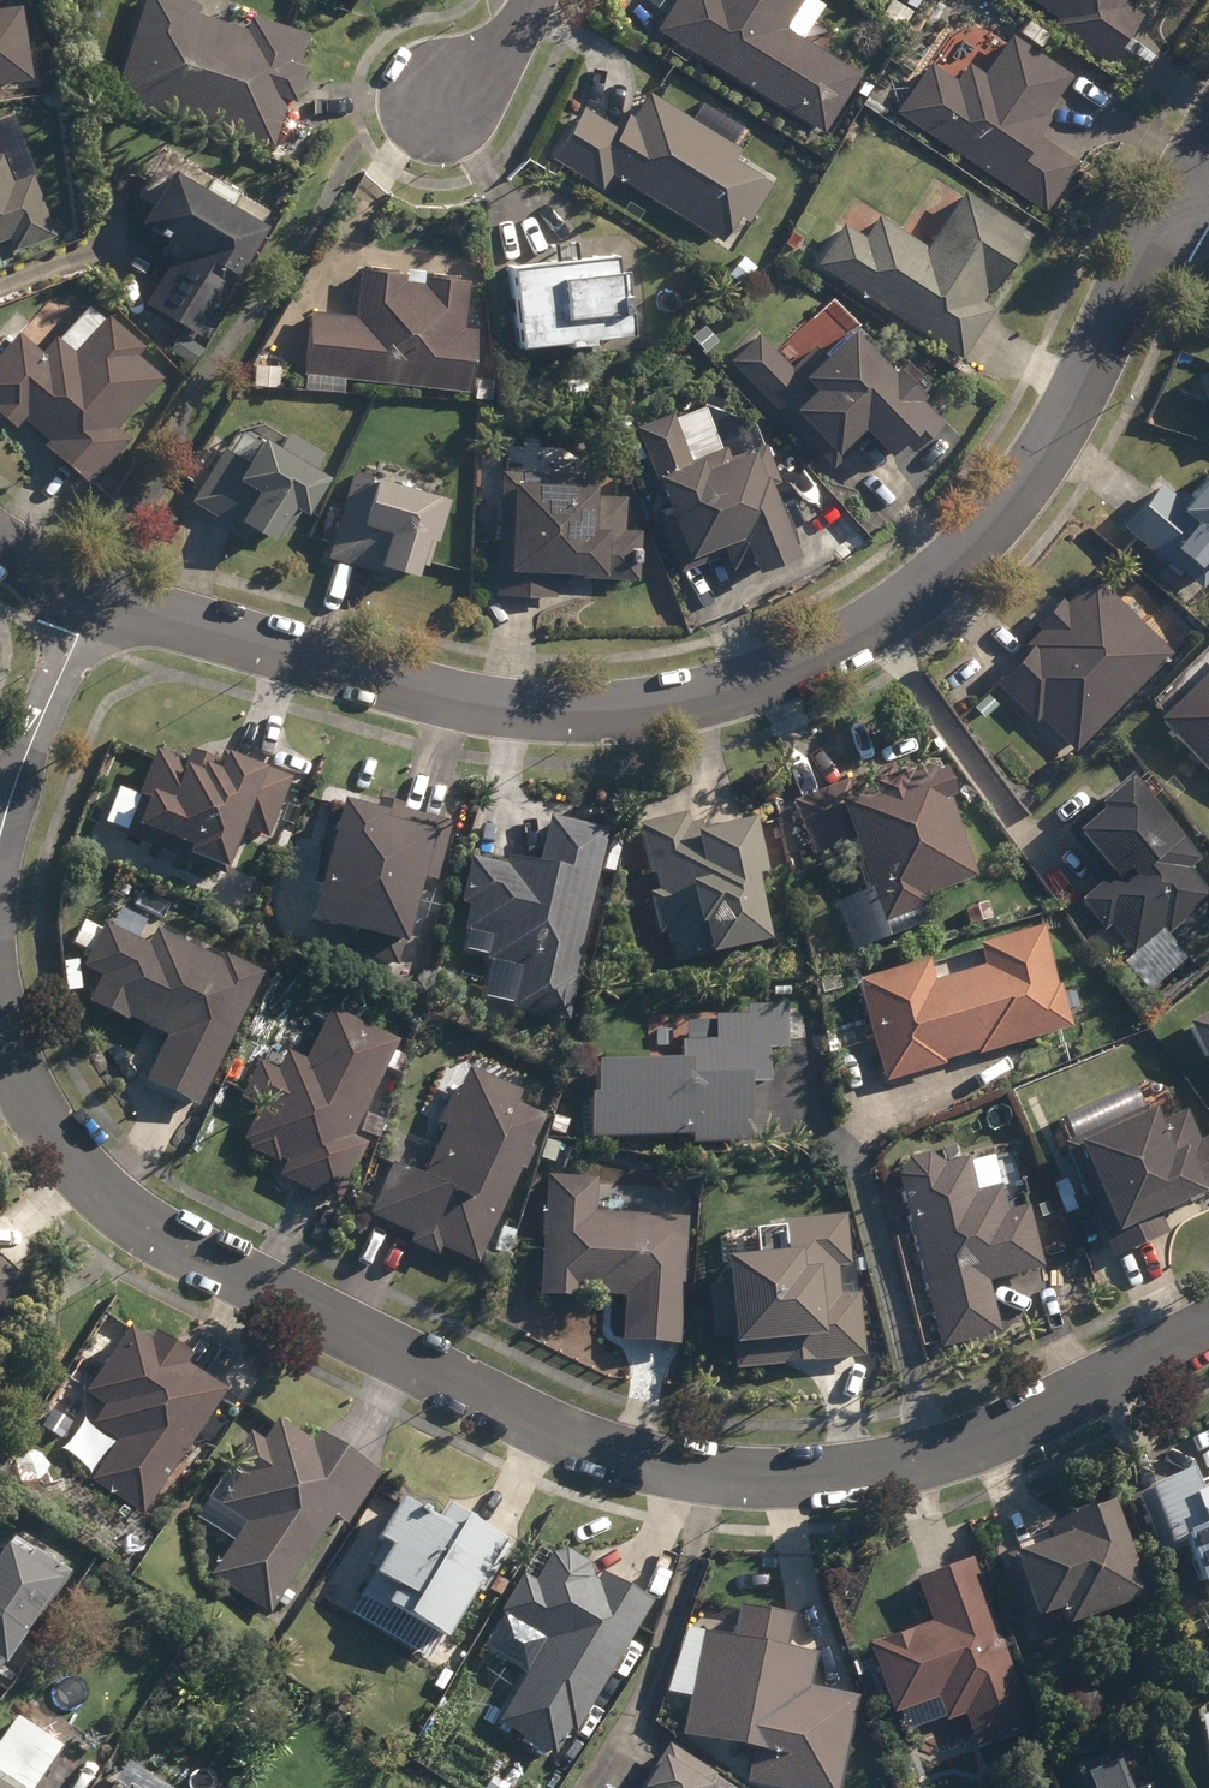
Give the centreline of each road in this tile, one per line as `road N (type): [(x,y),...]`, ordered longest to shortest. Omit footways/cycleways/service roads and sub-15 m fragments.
road 1 (residential): [(0,1021),(37,1107),(128,1215),(210,1263),(611,1451),(735,1470),(858,1473),(970,1448),(1208,1328)]
road 2 (residential): [(92,605),(499,706),(658,704),(888,623),(978,550),(1034,471),(1182,186)]
road 3 (residential): [(92,605),(0,864)]
road 4 (residential): [(532,0),(473,74),(440,98)]

